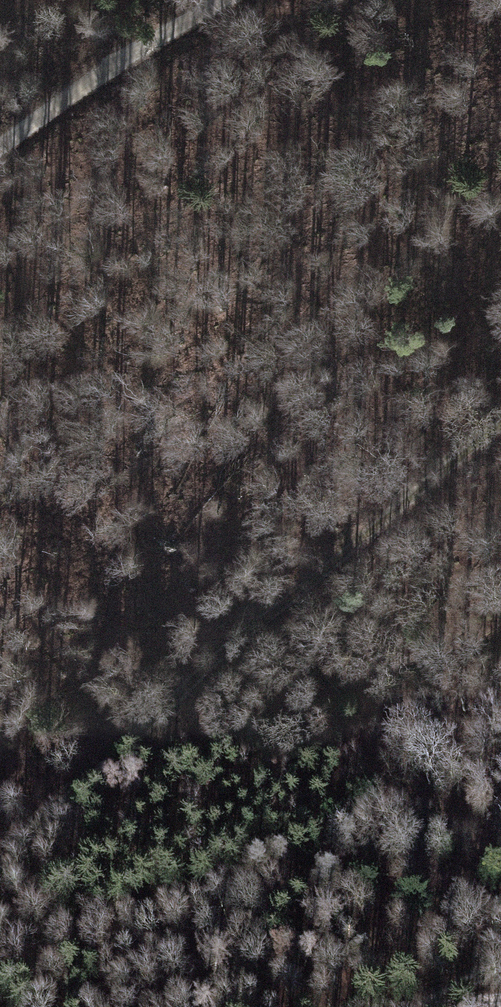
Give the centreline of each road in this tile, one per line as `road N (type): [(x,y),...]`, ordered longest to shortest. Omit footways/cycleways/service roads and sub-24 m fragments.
road 1 (track): [(500,421),(0,847)]
road 2 (track): [(0,932),(162,892),(294,874),(500,869)]
road 3 (track): [(211,0),(0,147)]

